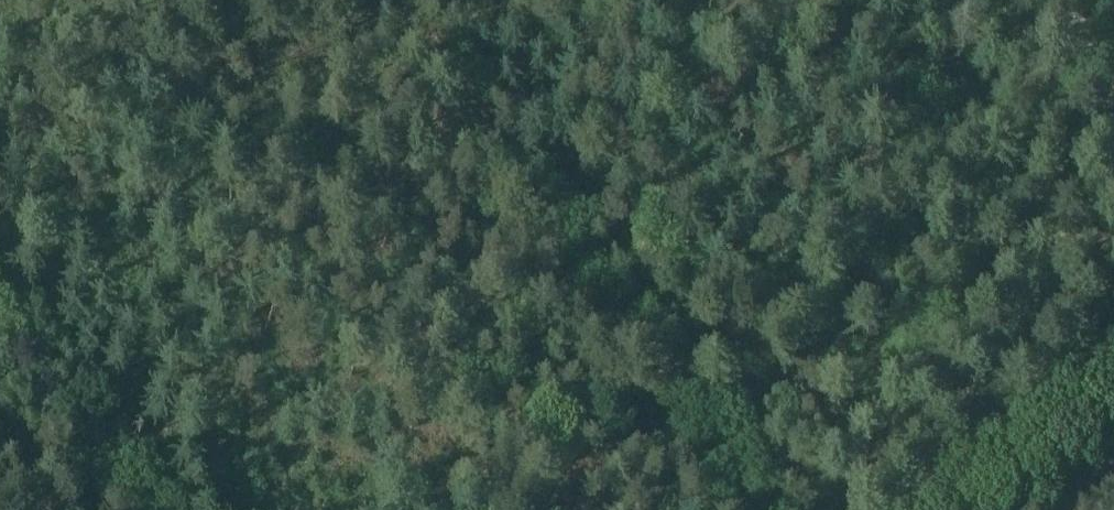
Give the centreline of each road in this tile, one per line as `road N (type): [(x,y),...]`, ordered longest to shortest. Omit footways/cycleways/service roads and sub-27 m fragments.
road 1 (track): [(757,509),(399,0)]
road 2 (track): [(148,509),(0,303)]
road 3 (track): [(936,509),(1113,382)]

